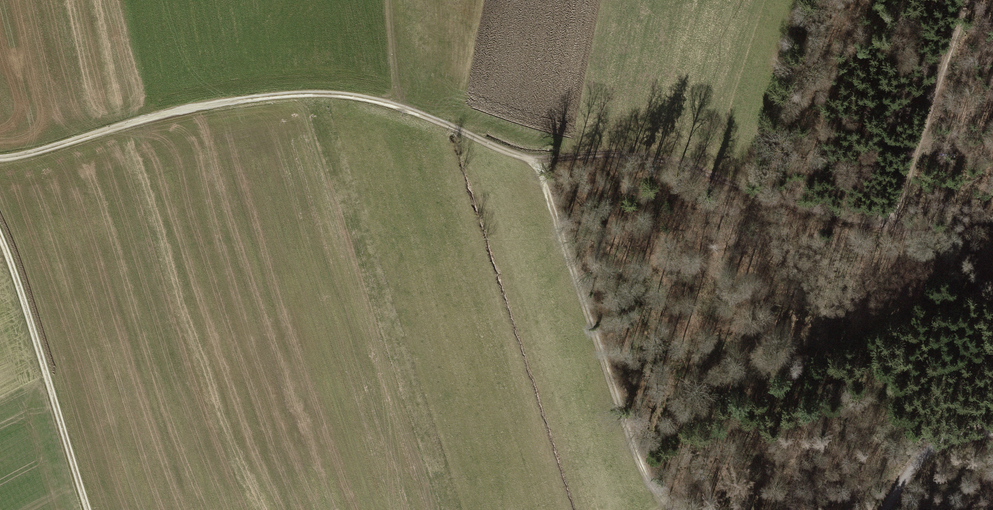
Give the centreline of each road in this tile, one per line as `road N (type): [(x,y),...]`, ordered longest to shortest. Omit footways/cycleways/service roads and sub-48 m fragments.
road 1 (track): [(668,509),(622,418),(534,158),(407,106),(339,91),(192,106),(0,158)]
road 2 (track): [(534,158),(652,156),(782,203),(878,225),(897,207),(970,0)]
road 3 (track): [(87,509),(0,237)]
road 4 (track): [(887,509),(913,468),(944,443),(992,434)]

